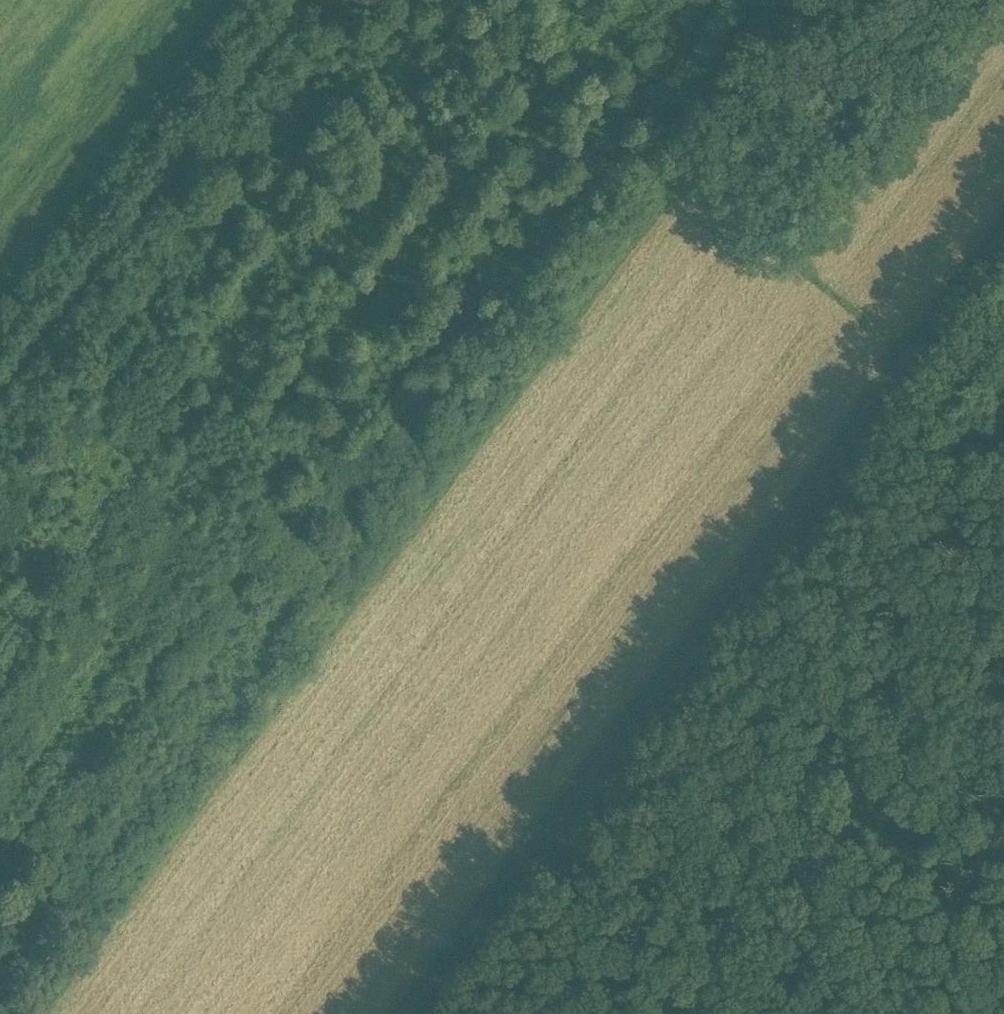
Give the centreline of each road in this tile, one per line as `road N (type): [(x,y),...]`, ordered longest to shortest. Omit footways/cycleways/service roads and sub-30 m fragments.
road 1 (track): [(1003,602),(677,1013)]
road 2 (track): [(0,392),(301,0)]

